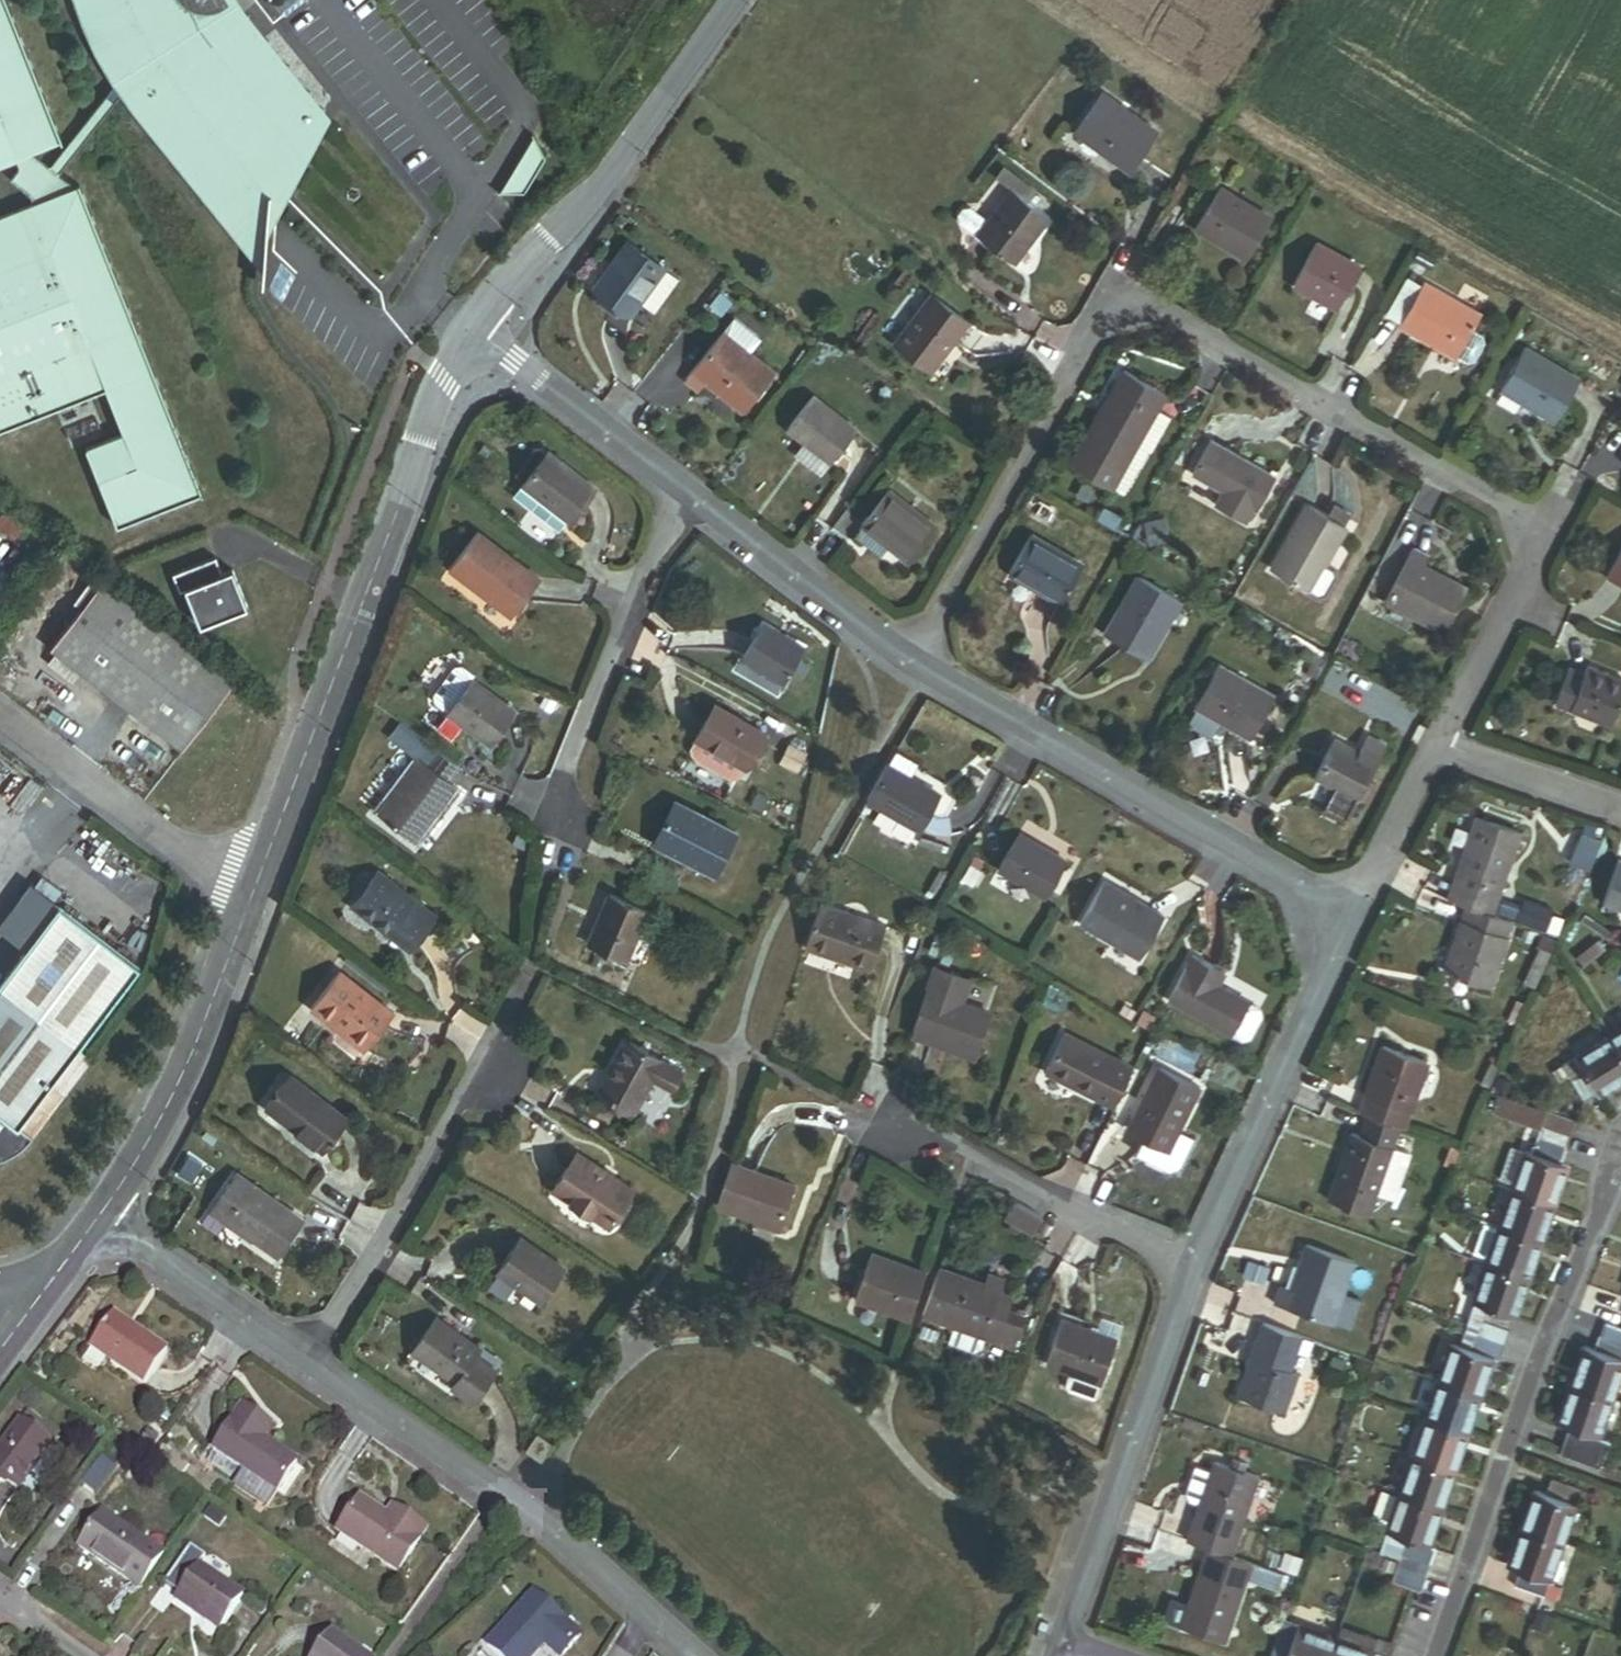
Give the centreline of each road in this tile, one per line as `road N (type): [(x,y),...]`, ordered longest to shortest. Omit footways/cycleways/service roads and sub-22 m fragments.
road 1 (residential): [(1439,749),(1530,569),(1530,534),(1510,505),(1153,310),(1103,316),(906,662)]
road 2 (unclassified): [(252,905),(419,448),(483,344)]
road 3 (residential): [(1430,1655),(1620,1172)]
road 4 (residential): [(1351,914),(906,662)]
road 5 (unclassified): [(483,344),(732,0)]
road 6 (residential): [(311,1360),(651,1612)]
road 7 (residential): [(1199,1267),(1064,1646)]
road 8 (residential): [(1351,914),(1199,1267)]
road 9 (residential): [(496,1042),(311,1360)]
road 10 (residential): [(872,1121),(1199,1267)]
road 11 (residential): [(567,819),(583,737),(687,495)]
road 12 (unclassified): [(106,1216),(198,1046),(252,905)]
road 13 (unclassified): [(252,905),(0,712)]
road 14 (residential): [(906,662),(687,495)]
road 15 (residential): [(687,495),(483,344)]
road 16 (residential): [(106,1216),(311,1360)]
road 17 (residential): [(1439,749),(1620,810)]
road 18 (residential): [(1351,914),(1439,749)]
road 19 (unclassified): [(2,1348),(106,1216)]

